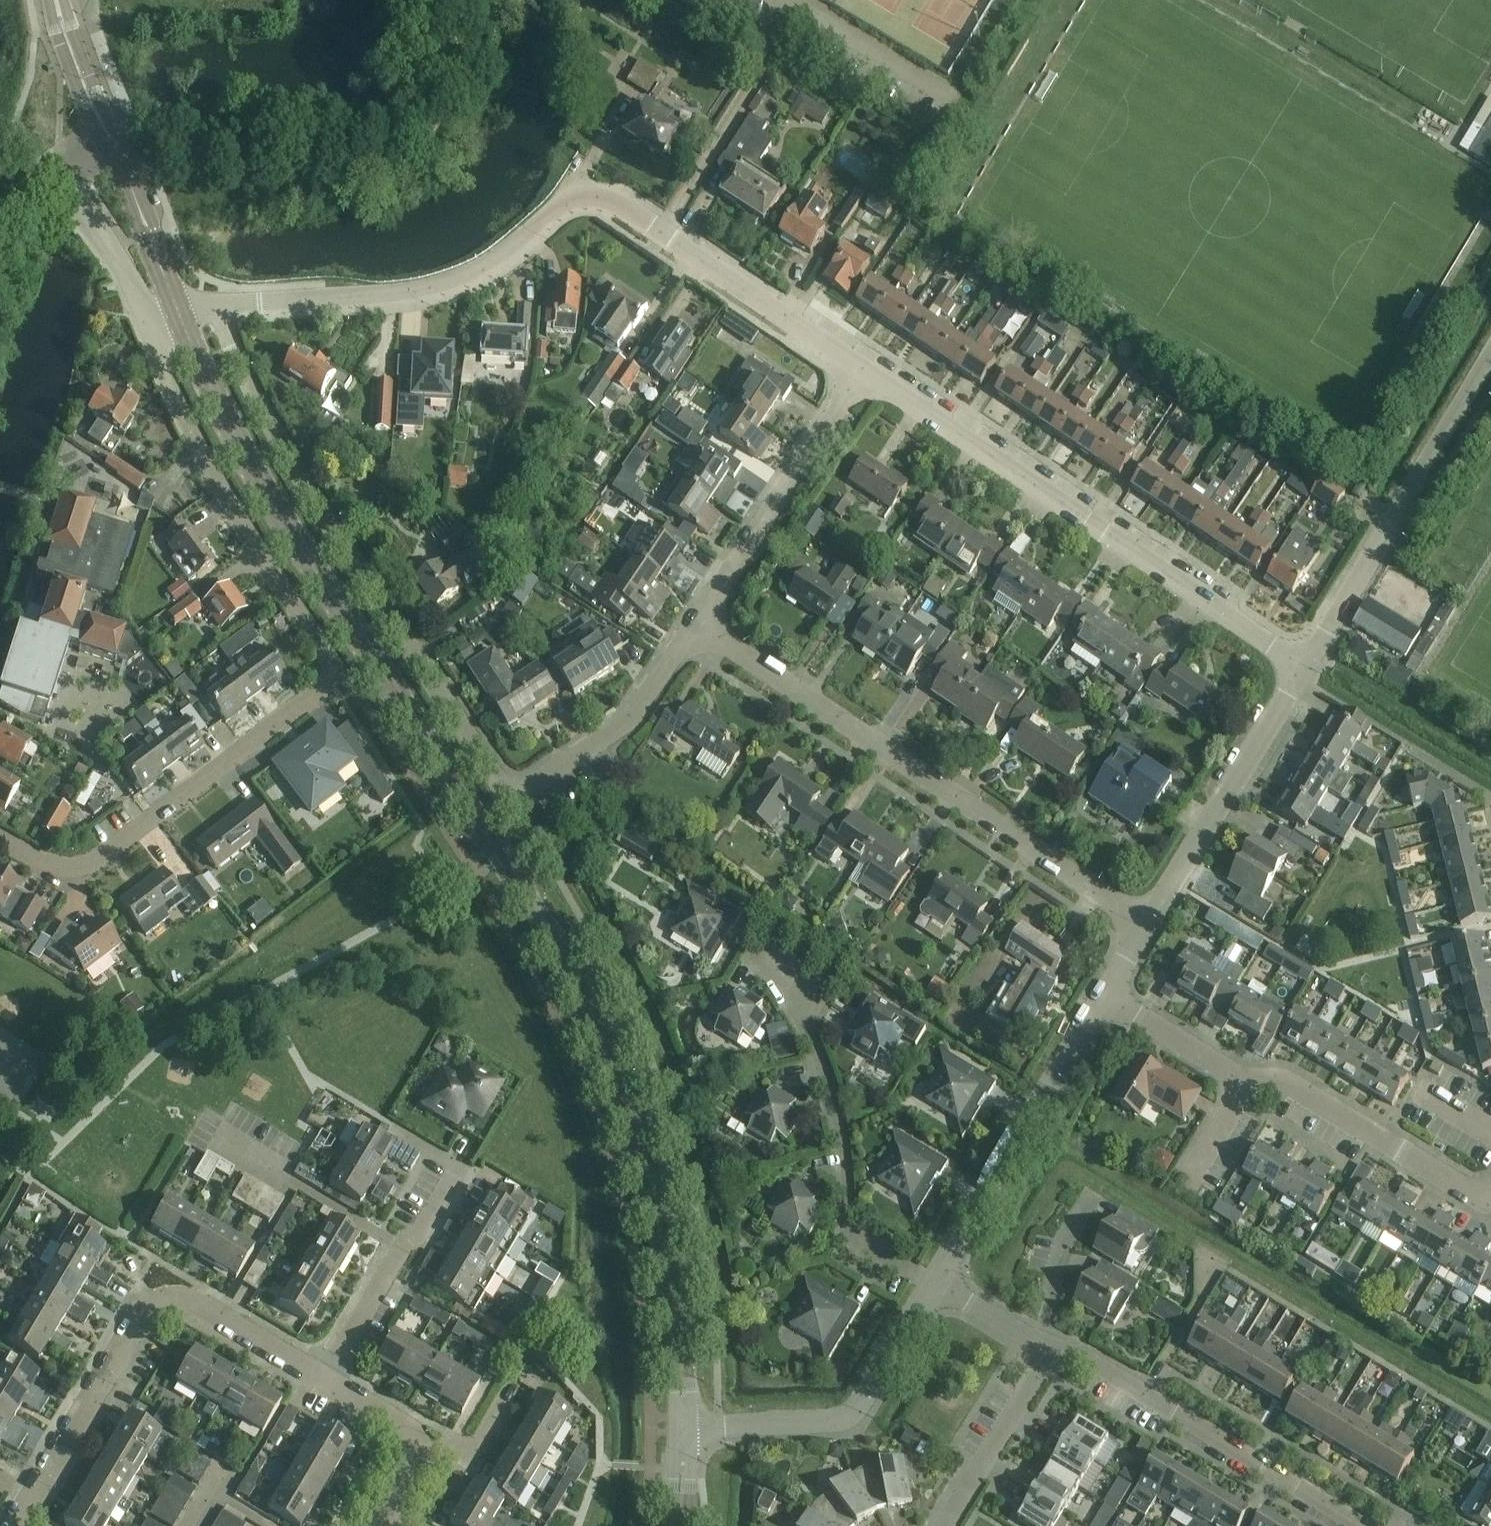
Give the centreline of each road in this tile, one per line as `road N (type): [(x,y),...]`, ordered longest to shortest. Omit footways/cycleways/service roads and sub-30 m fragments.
road 1 (tertiary): [(682,1428),(680,1334),(653,1187),(595,1020),(550,929),(251,466),(183,315)]
road 2 (residential): [(0,837),(50,866),(79,869),(104,857),(336,674),(208,457),(150,326)]
road 3 (residential): [(519,789),(496,781),(389,617),(265,413),(218,309)]
road 4 (residential): [(1148,925),(696,621)]
road 5 (residential): [(1307,665),(865,370)]
road 6 (residential): [(218,309),(415,294),(470,279),(579,199),(611,200),(661,232)]
road 7 (residential): [(934,1284),(847,1235),(845,1139),(823,1064),(759,955)]
road 8 (unclassified): [(1307,665),(1490,358)]
road 9 (residential): [(1353,1525),(1056,1345)]
road 10 (unclassified): [(934,1284),(1105,998)]
road 11 (unclassified): [(682,1428),(828,1421),(853,1412),(934,1284)]
road 12 (unclassified): [(1148,925),(1307,665)]
road 13 (residential): [(696,621),(865,370)]
road 14 (residential): [(1490,1191),(1473,1194),(1285,1078),(1246,1082)]
road 15 (residential): [(661,232),(806,6)]
road 16 (residential): [(28,1499),(142,1318),(177,1302)]
road 17 (residential): [(519,789),(636,712),(696,621)]
road 18 (residential): [(865,370),(661,232)]
road 19 (residential): [(406,1248),(198,1128)]
road 20 (residential): [(947,1525),(1056,1345)]
road 21 (tertiary): [(183,315),(110,141)]
road 22 (residential): [(60,171),(150,326)]
road 23 (residential): [(321,1380),(197,1305),(177,1302)]
road 24 (residential): [(1246,1082),(1105,998)]
road 25 (residential): [(1038,1341),(1060,1245),(1093,1194)]
road 26 (residential): [(321,1380),(406,1248)]
road 27 (unclassified): [(110,141),(54,0)]
road 28 (residential): [(419,1452),(475,1444),(512,1382)]
road 29 (residential): [(419,1452),(391,1420),(321,1380)]

